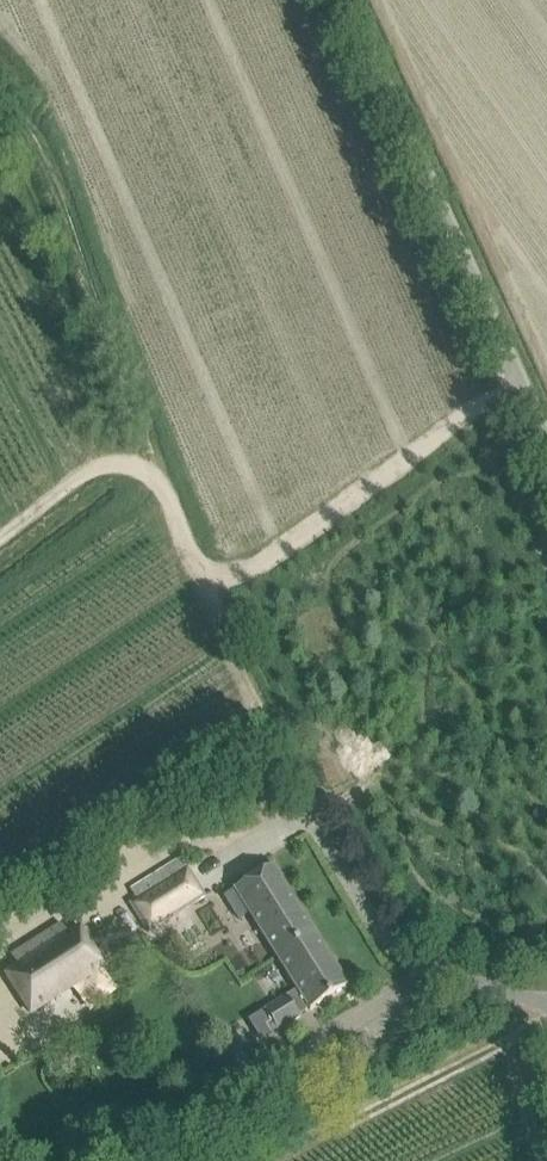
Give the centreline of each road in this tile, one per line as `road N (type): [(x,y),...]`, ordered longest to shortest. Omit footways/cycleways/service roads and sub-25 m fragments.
road 1 (track): [(520,383),(243,573),(203,573),(163,484),(55,167),(0,86)]
road 2 (track): [(218,578),(217,613),(302,791),(390,936),(422,961),(546,1002)]
road 3 (unclassified): [(546,444),(347,0)]
road 4 (track): [(0,875),(261,704)]
road 5 (track): [(159,469),(98,463),(0,536)]

